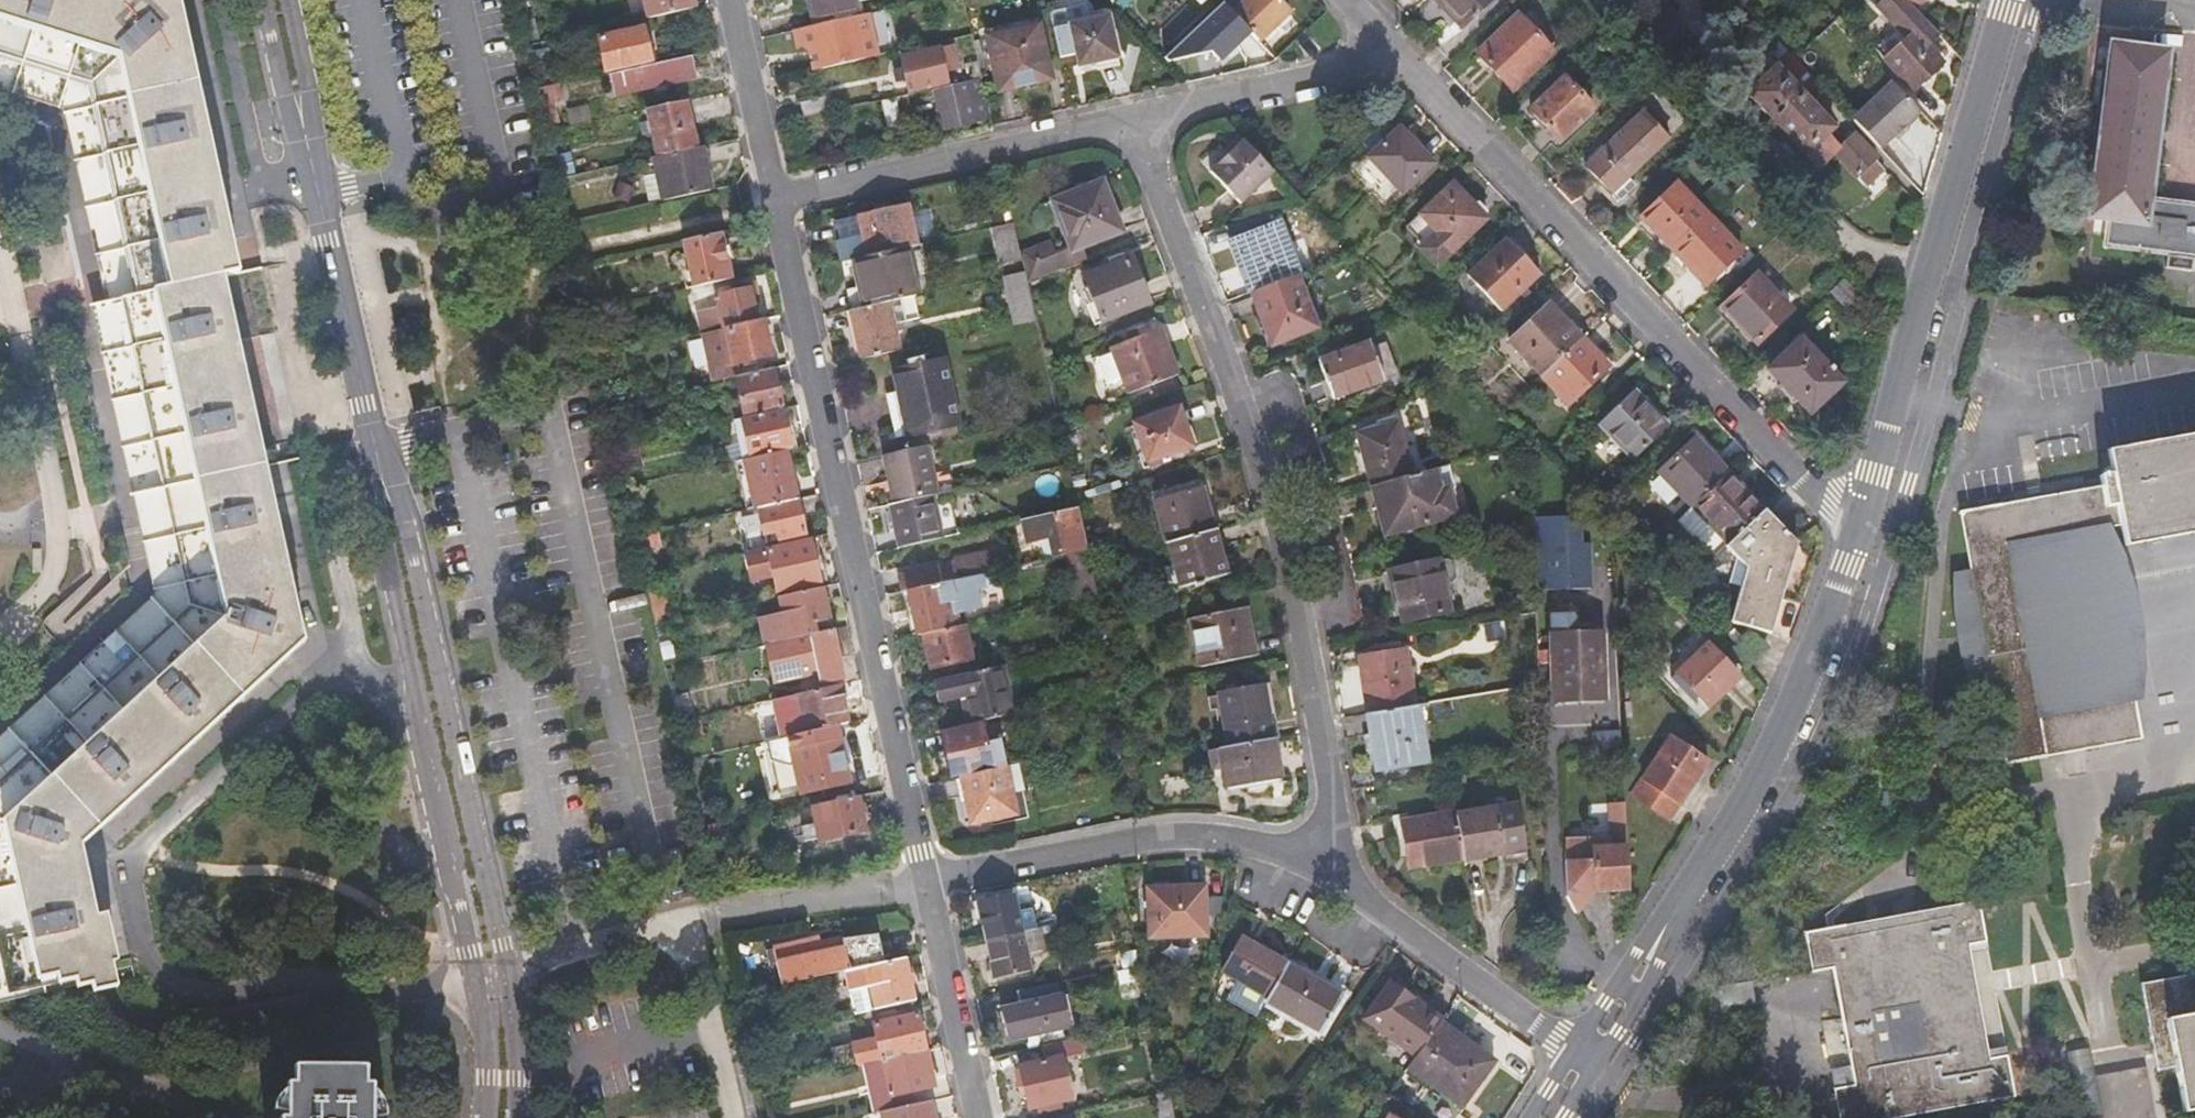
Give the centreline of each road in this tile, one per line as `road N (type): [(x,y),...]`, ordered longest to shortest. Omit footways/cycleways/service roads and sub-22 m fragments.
road 1 (residential): [(1127,117),(1282,530),(1344,882)]
road 2 (residential): [(778,195),(929,883)]
road 3 (residential): [(372,451),(366,478),(480,980),(491,1079),(487,1117)]
road 4 (residential): [(1860,530),(1393,57)]
road 5 (residential): [(1580,1056),(1753,788),(1860,530)]
road 6 (residential): [(1860,530),(2005,0)]
road 7 (residential): [(505,972),(386,475),(372,451)]
road 8 (residential): [(929,883),(1157,836),(1246,842),(1344,882)]
road 9 (residential): [(740,1117),(701,919),(505,972)]
road 10 (residential): [(778,195),(1127,117)]
road 11 (residential): [(1344,882),(1580,1056)]
road 12 (residential): [(1127,117),(1393,57)]
road 13 (residential): [(372,451),(314,190)]
road 14 (residential): [(929,883),(981,1117)]
road 15 (residential): [(252,0),(283,167),(314,190)]
road 16 (residential): [(733,0),(778,195)]
road 17 (residential): [(314,190),(320,157),(287,0)]
road 18 (residential): [(517,1117),(505,972)]

